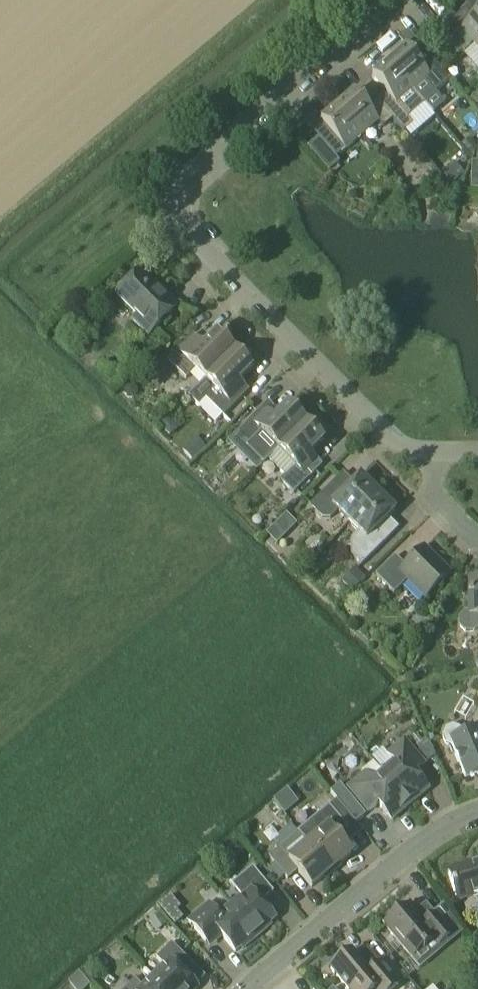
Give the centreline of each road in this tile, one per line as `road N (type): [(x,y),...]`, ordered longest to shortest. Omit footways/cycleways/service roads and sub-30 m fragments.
road 1 (residential): [(392,0),(186,178),(177,201),(202,248),(377,425),(409,451),(435,450)]
road 2 (residential): [(254,988),(421,846),(477,817)]

